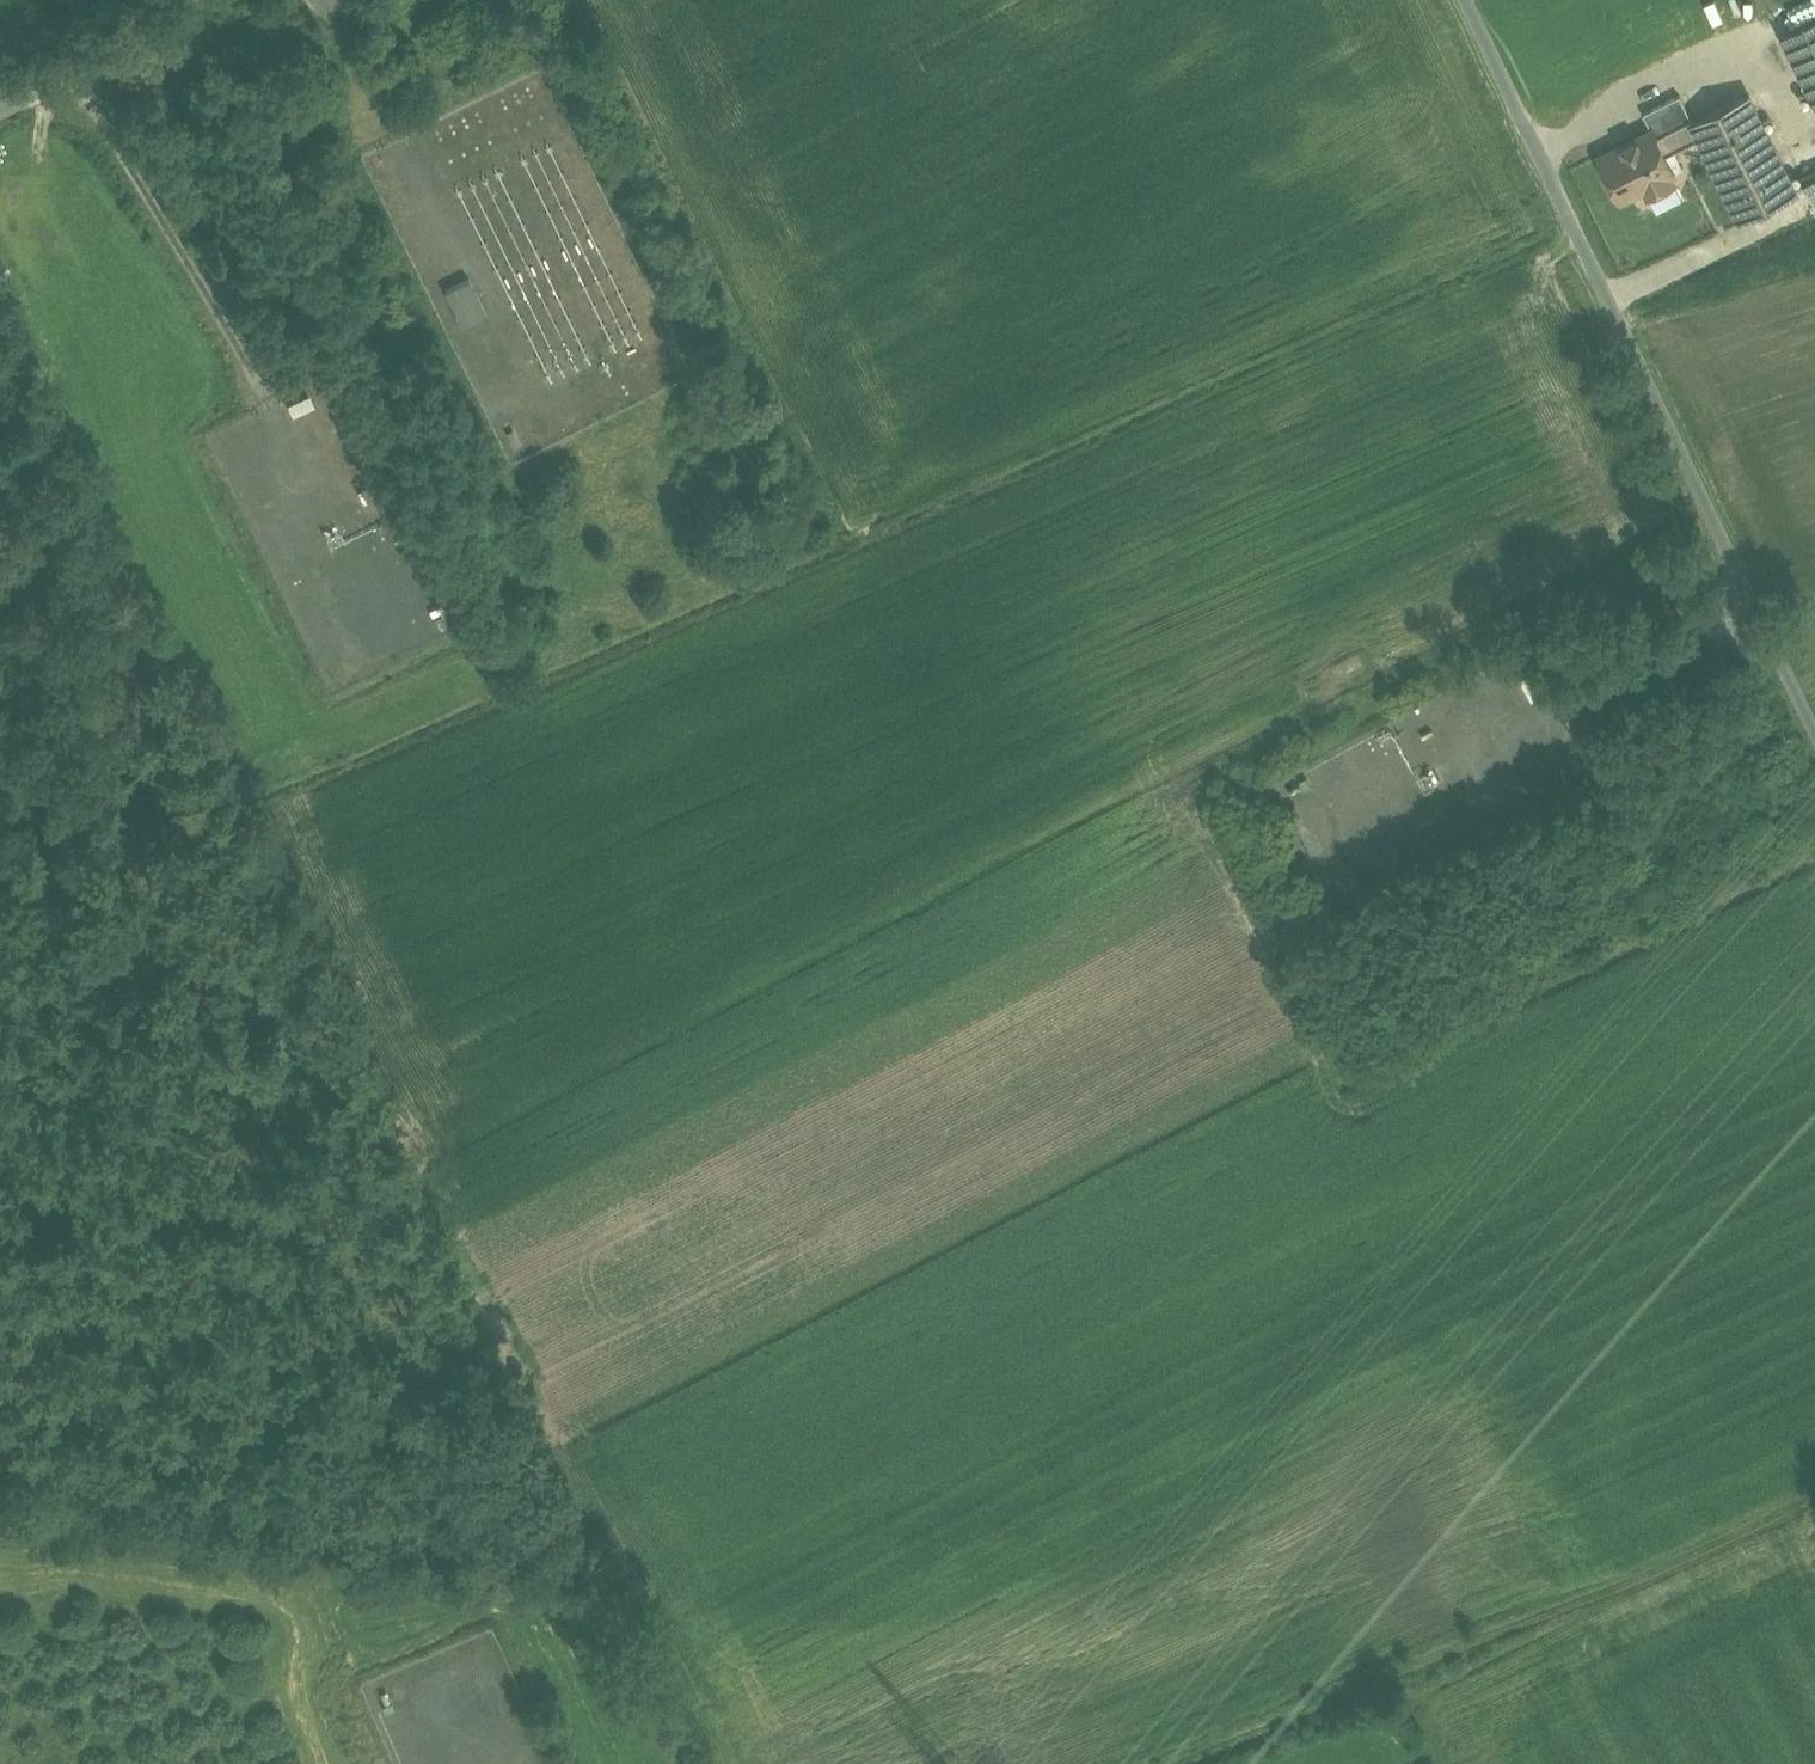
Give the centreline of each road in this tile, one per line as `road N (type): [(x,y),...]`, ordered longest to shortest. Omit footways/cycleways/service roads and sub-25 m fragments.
road 1 (unclassified): [(1456,0),(1814,737)]
road 2 (unclassified): [(213,0),(0,110)]
road 3 (track): [(1201,1763),(1363,1697)]

